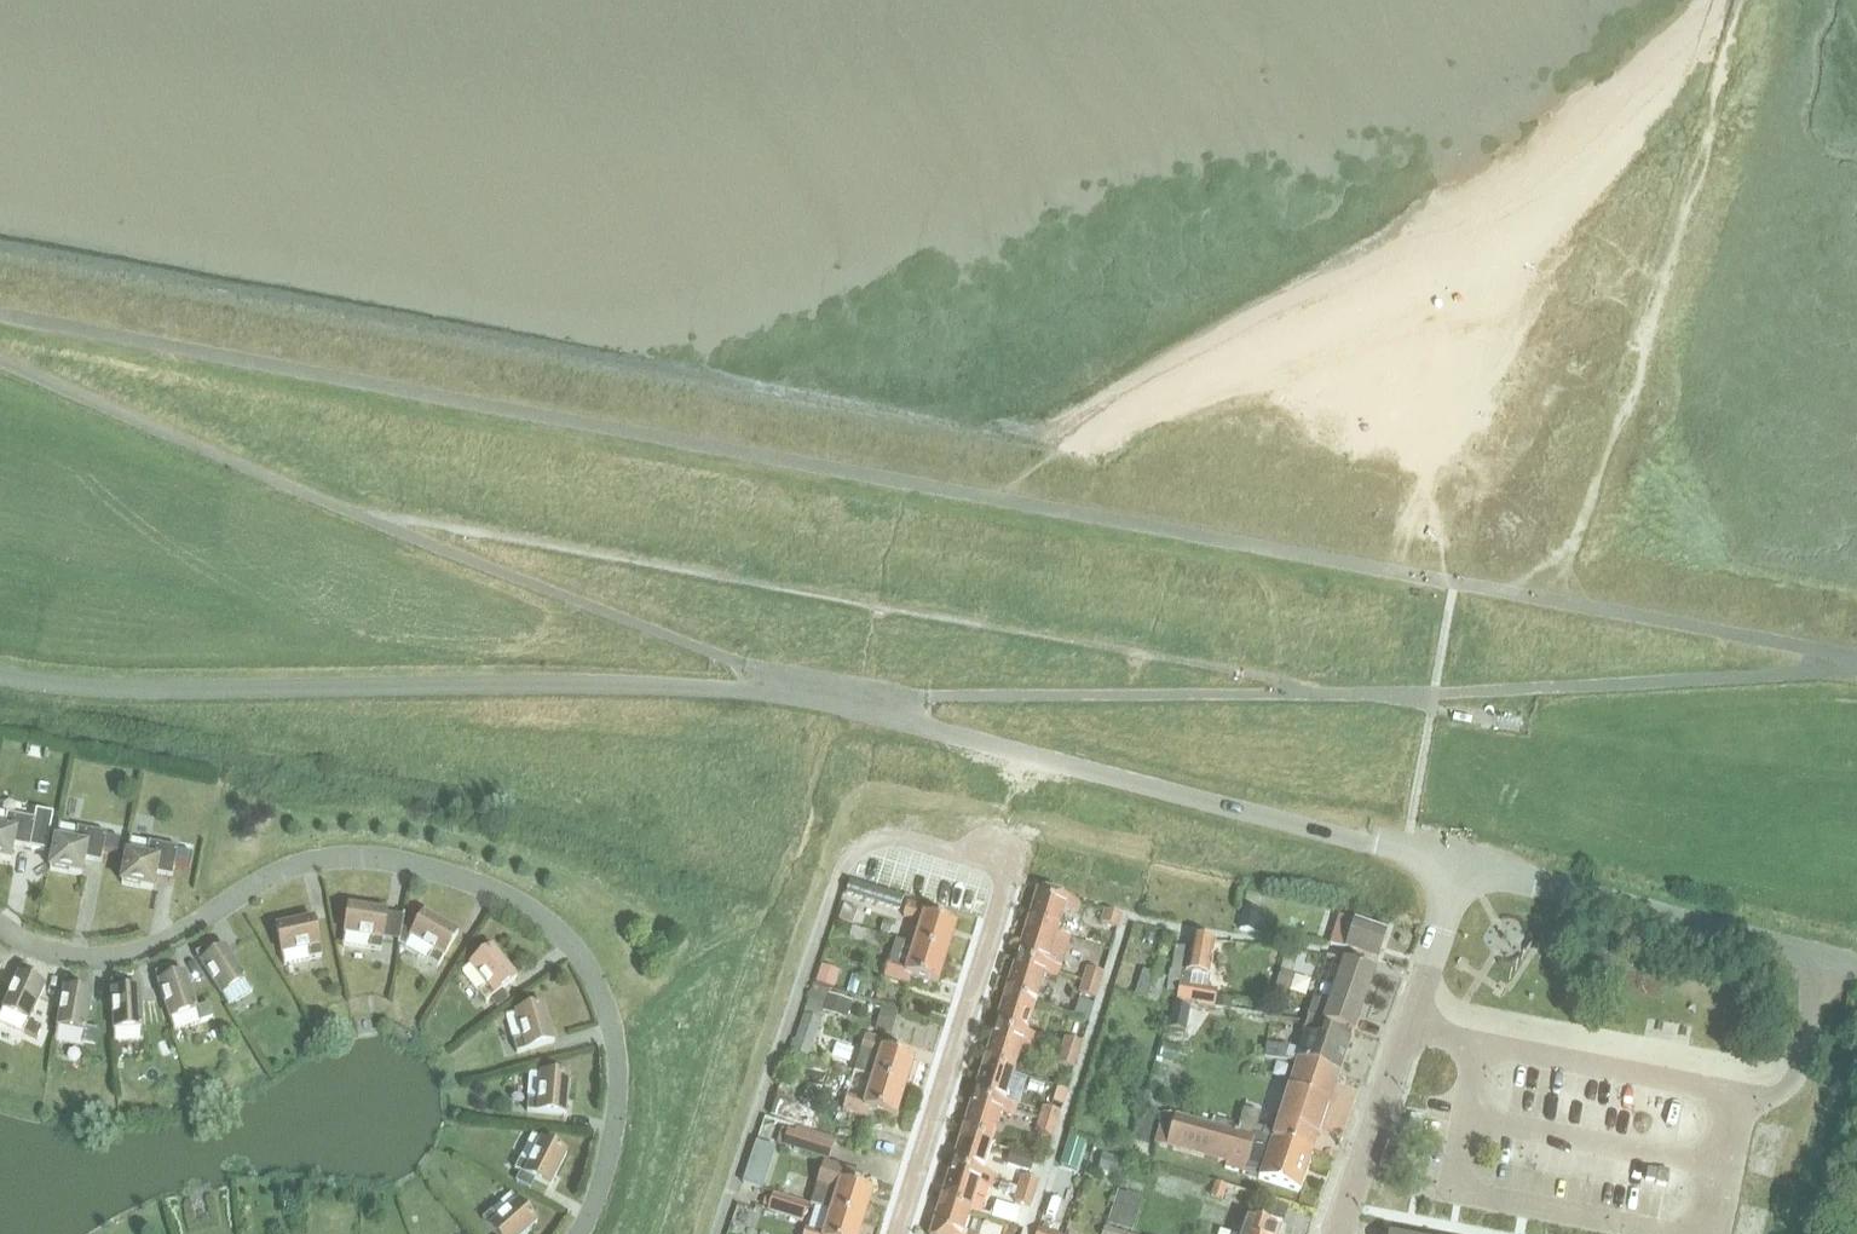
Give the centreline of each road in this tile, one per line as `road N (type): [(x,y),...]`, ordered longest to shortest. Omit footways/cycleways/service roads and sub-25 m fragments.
road 1 (unclassified): [(1471,864),(1143,786),(852,703),(739,691),(146,688),(0,676)]
road 2 (residential): [(895,1233),(1008,878),(893,840),(856,850),(836,880),(716,1233)]
road 3 (unclassified): [(0,927),(45,953),(117,961),(156,949),(261,881),(330,859),(414,864),(515,901),(586,967),(613,1038),(618,1079),(610,1150),(579,1233)]
road 4 (unclassified): [(1856,971),(1471,864)]
road 5 (residential): [(1339,1233),(1418,983),(1471,864)]

